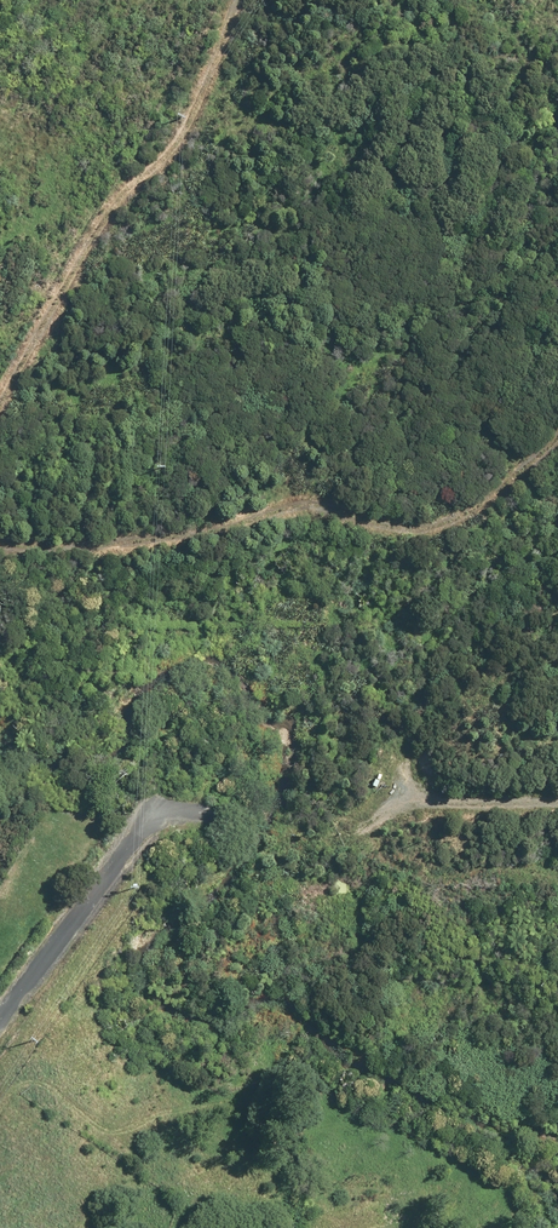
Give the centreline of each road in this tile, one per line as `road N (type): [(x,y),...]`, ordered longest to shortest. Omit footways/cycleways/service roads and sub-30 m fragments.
road 1 (track): [(557,427),(455,527),(407,538),(326,513),(286,515),(217,544),(39,554),(0,542)]
road 2 (track): [(0,400),(92,219),(154,163),(212,93),(234,0)]
road 3 (track): [(557,798),(389,806),(213,798),(138,835)]
road 4 (residential): [(0,1026),(138,835)]

